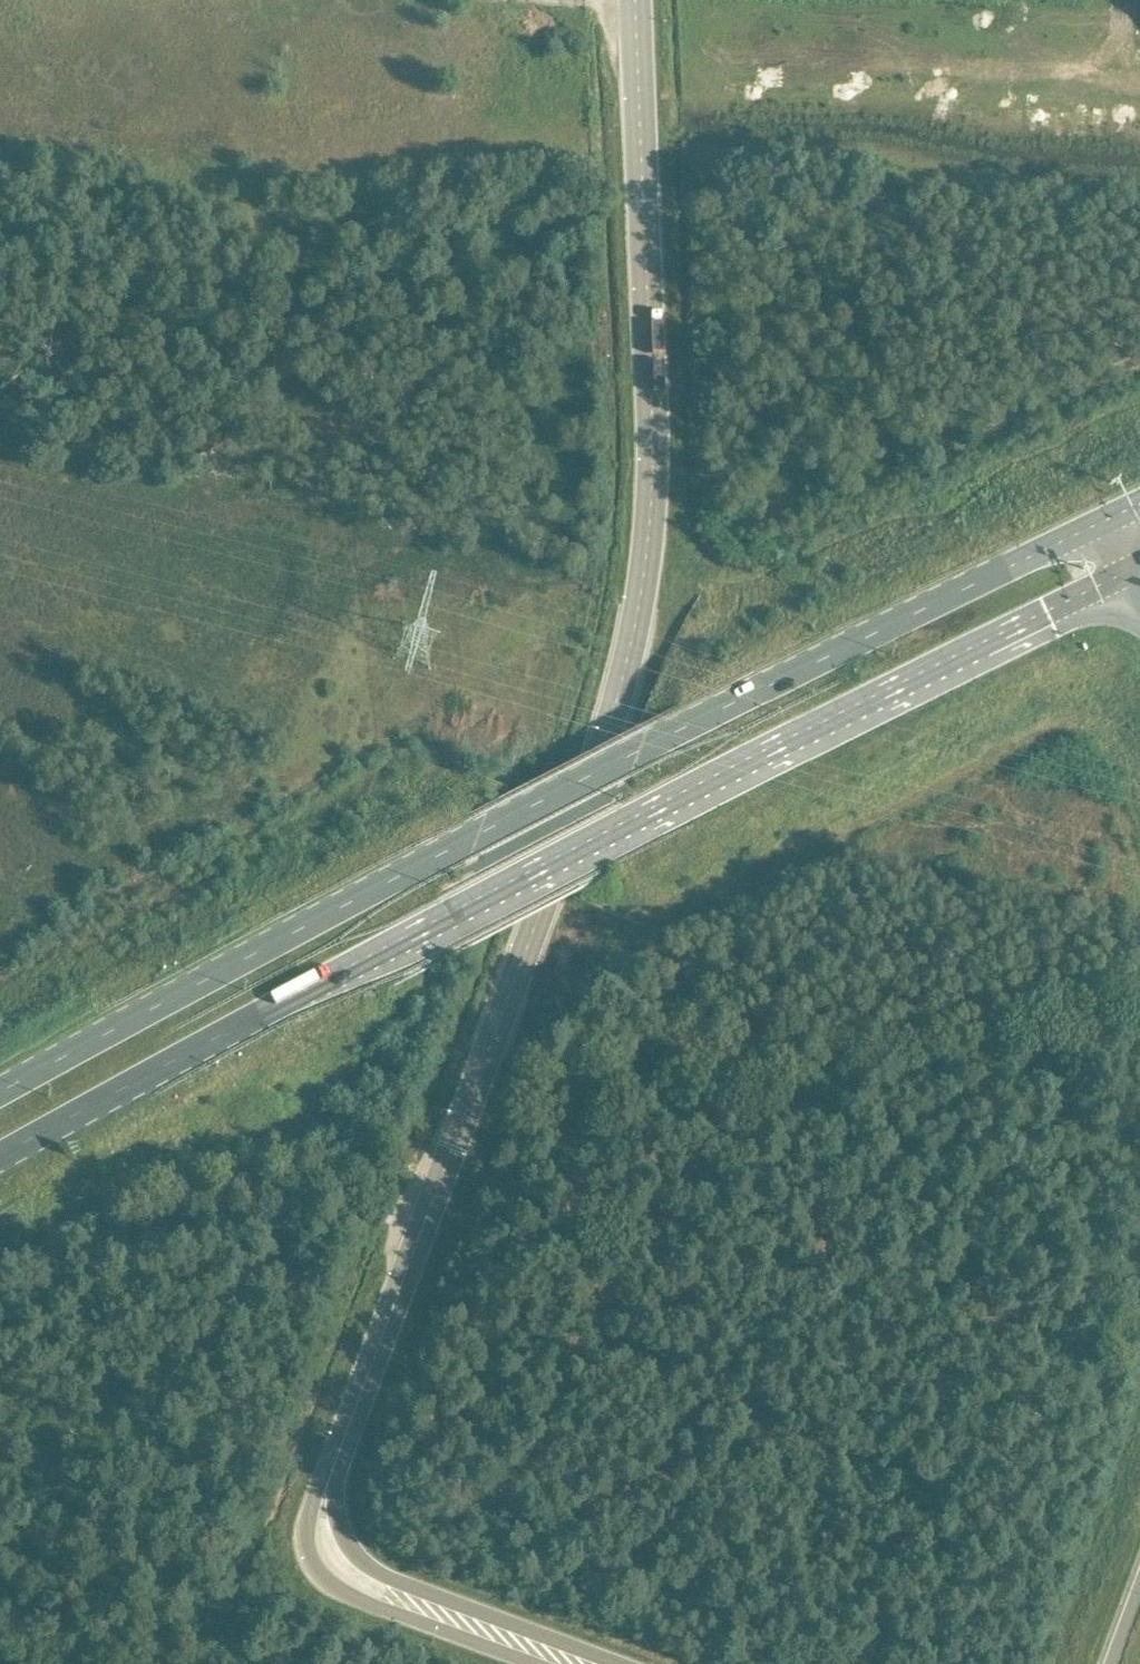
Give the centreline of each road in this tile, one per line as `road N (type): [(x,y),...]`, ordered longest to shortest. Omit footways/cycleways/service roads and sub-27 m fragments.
road 1 (unclassified): [(574,1663),(367,1587),(341,1567),(322,1512),(589,782),(640,603),(653,408),(635,0)]
road 2 (primary): [(0,1166),(460,915),(1126,573)]
road 3 (primary): [(1122,509),(646,746),(0,1087)]

